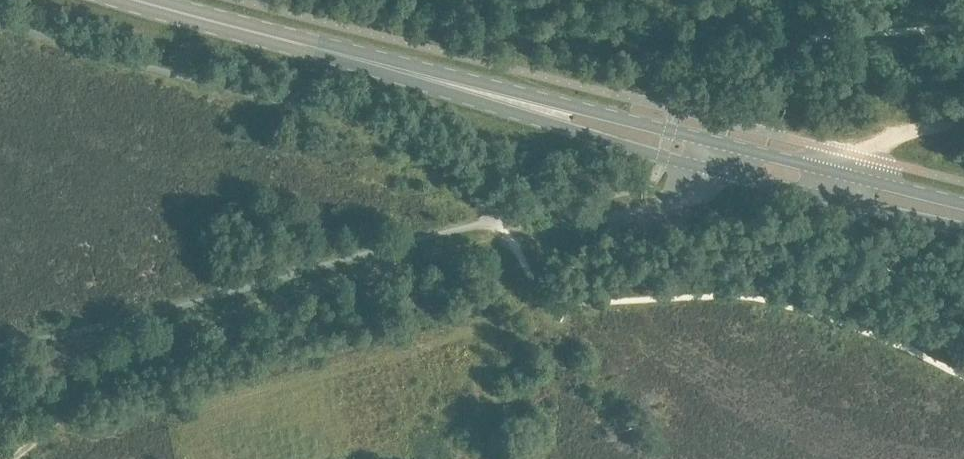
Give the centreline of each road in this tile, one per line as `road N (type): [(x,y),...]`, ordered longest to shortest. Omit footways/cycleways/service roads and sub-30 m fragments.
road 1 (track): [(732,121),(683,196),(210,322),(19,458)]
road 2 (primary): [(228,25),(588,136),(963,232)]
road 3 (primary): [(963,205),(228,25)]
road 4 (track): [(963,118),(850,154)]

